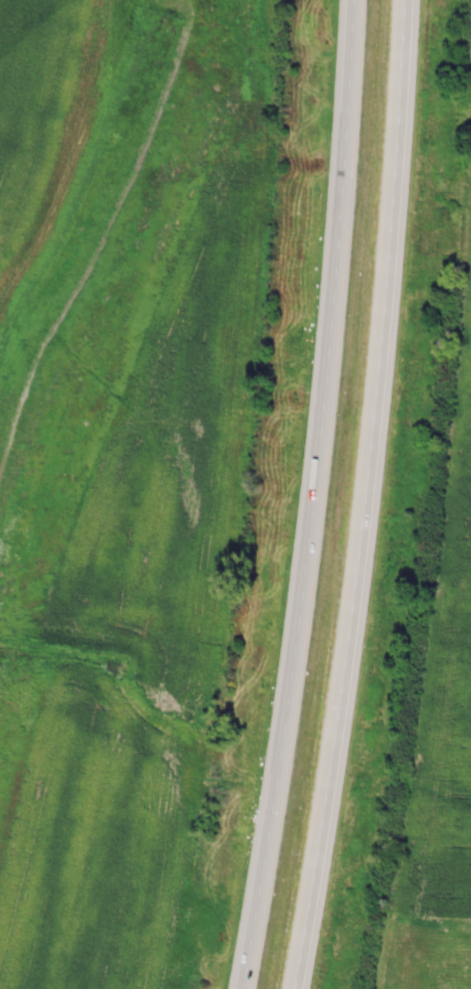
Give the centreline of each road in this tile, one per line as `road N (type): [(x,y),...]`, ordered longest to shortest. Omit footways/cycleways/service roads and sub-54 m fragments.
road 1 (motorway): [(358,0),(314,529),(283,772),(237,988)]
road 2 (motorway): [(289,988),(367,535),(408,0)]

